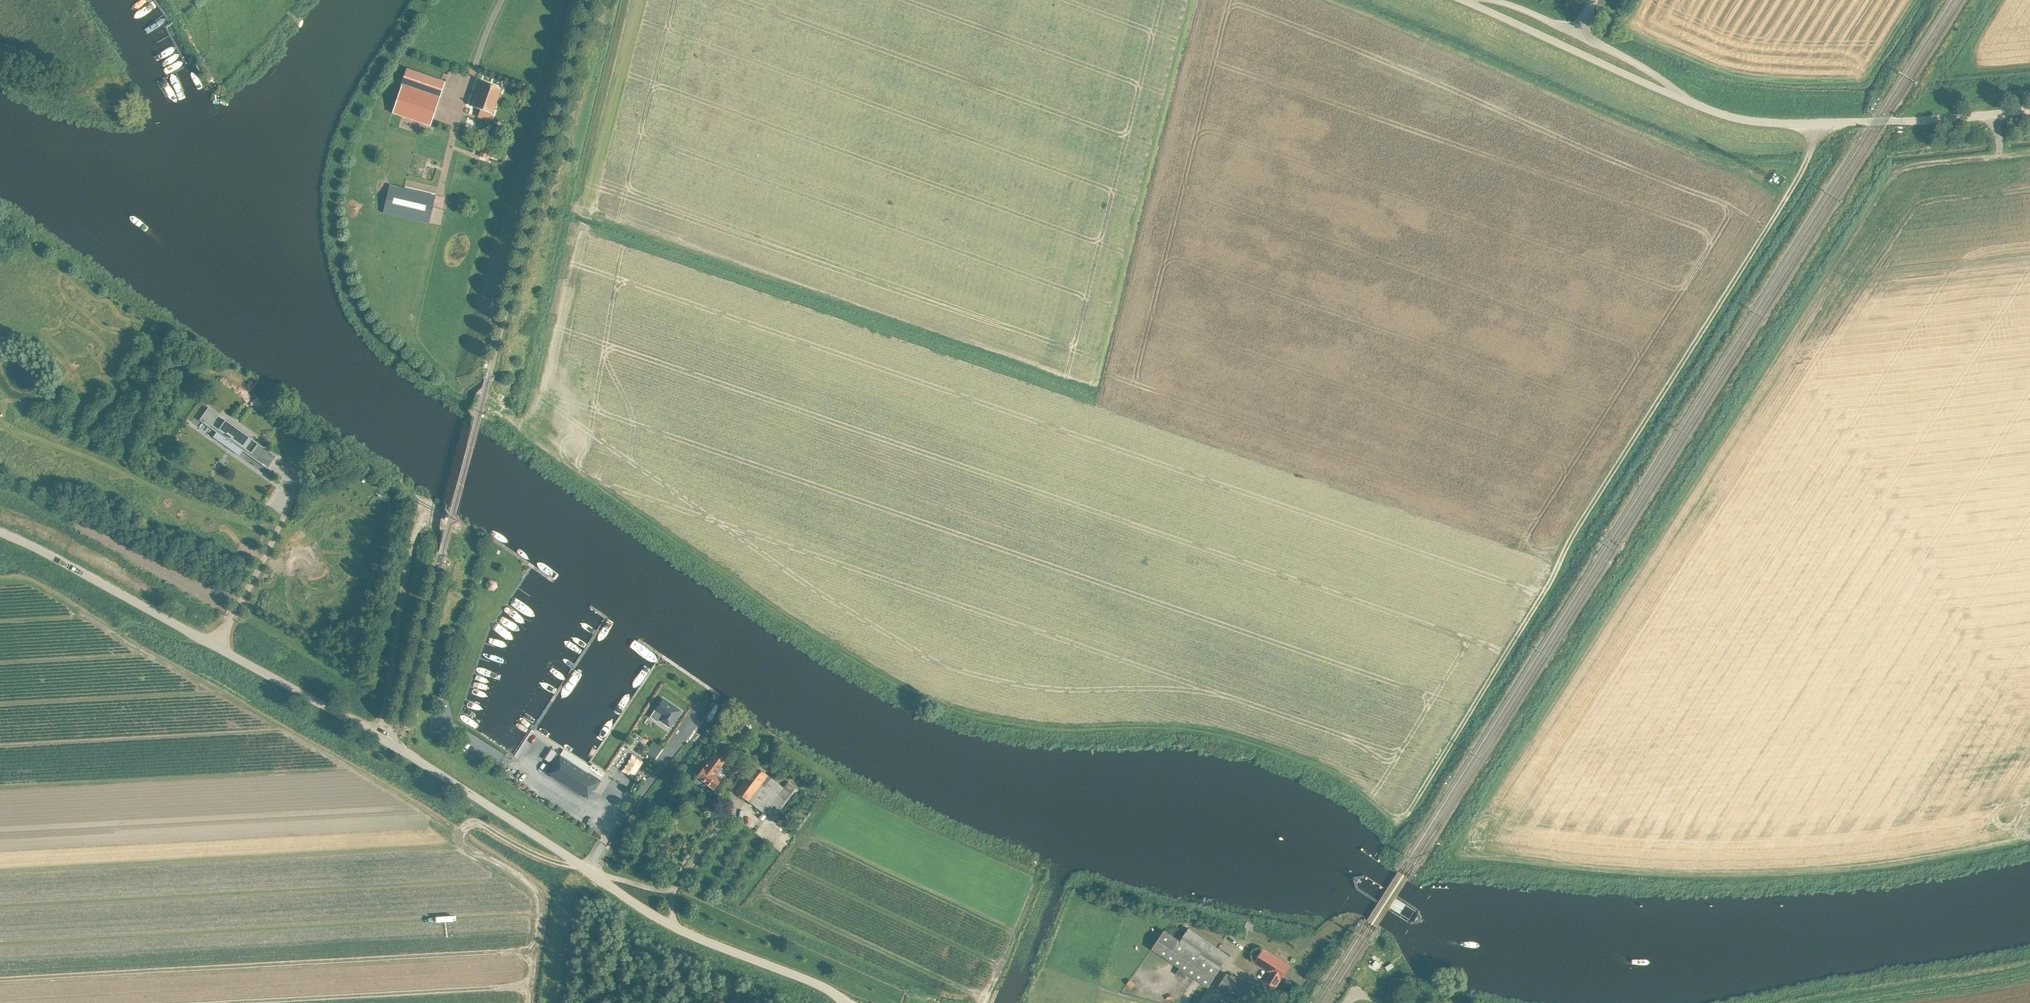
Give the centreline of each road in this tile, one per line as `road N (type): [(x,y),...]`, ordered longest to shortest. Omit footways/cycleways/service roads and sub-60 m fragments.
road 1 (track): [(1398,827),(1336,775),(1268,746),(1188,726),(1049,728),(960,710),(763,597),(426,362),(412,322),(442,192)]
road 2 (unclassified): [(847,1002),(647,910),(392,744),(0,531)]
road 3 (track): [(1822,123),(1798,178),(1587,510),(1383,854),(1391,865)]
road 4 (unclassified): [(2029,110),(1749,121),(1462,0)]

